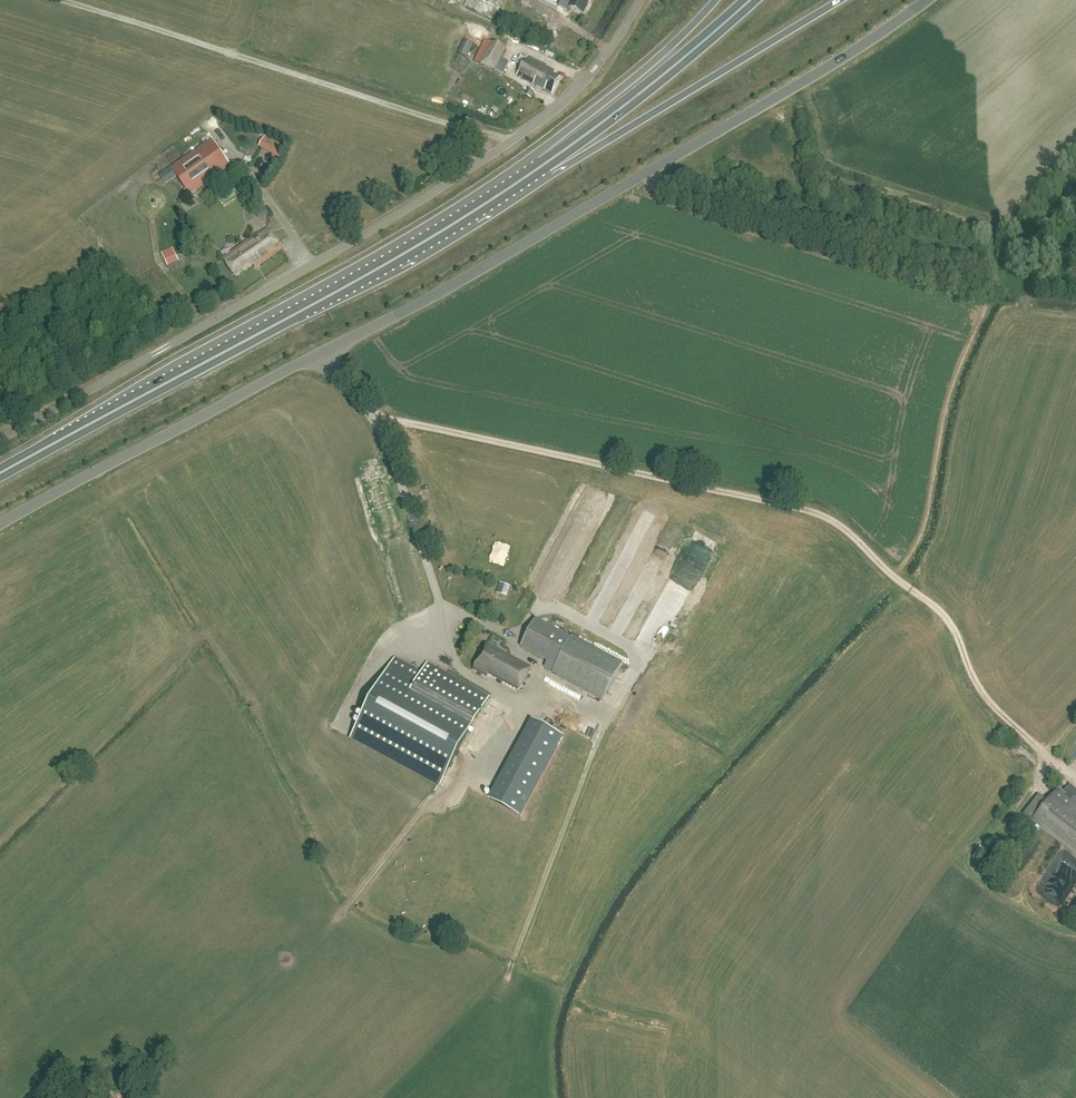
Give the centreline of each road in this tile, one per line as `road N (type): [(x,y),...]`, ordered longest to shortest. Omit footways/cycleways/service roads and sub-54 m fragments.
road 1 (unclassified): [(0,437),(347,244),(508,142),(594,70),(642,0)]
road 2 (tertiary): [(925,0),(760,107),(317,354)]
road 3 (trunk): [(0,475),(366,275),(543,165)]
road 4 (track): [(376,417),(812,511),(910,588)]
road 5 (track): [(508,142),(60,0)]
road 6 (tertiary): [(317,354),(0,523)]
road 7 (trunk): [(545,163),(584,155),(840,0)]
road 8 (trunk): [(545,163),(750,0)]
road 9 (track): [(910,588),(950,619),(988,700),(1075,779)]
road 10 (trunk): [(715,0),(638,75),(550,143),(543,165)]

